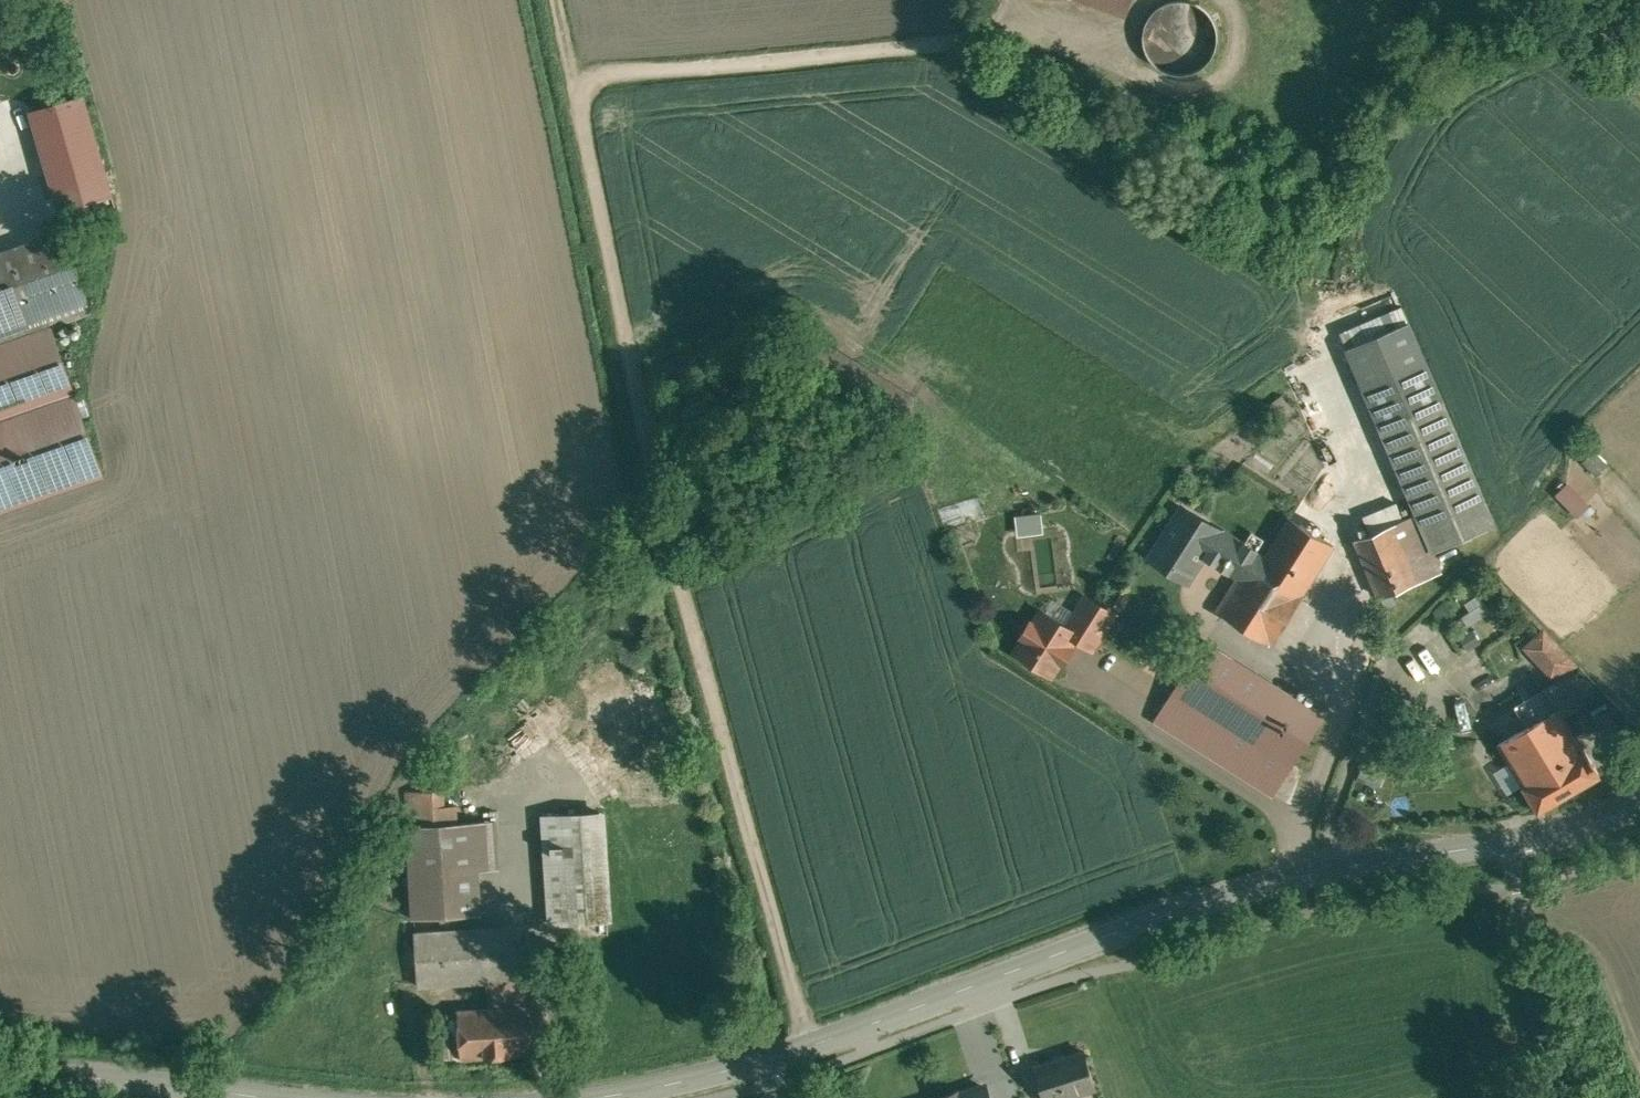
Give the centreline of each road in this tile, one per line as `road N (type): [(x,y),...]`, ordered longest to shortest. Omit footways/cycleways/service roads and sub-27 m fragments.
road 1 (track): [(559,0),(661,521),(810,1049)]
road 2 (secondary): [(1524,839),(1308,873),(1085,941),(777,1062)]
road 3 (track): [(1029,35),(601,75),(579,102)]
road 4 (unclassified): [(1553,1097),(1526,972),(1524,839)]
road 5 (secondary): [(250,1096),(0,1081)]
road 6 (secondary): [(777,1062),(617,1097)]
road 7 (residential): [(1639,89),(1546,0)]
road 8 (secondary): [(1639,802),(1524,839)]

